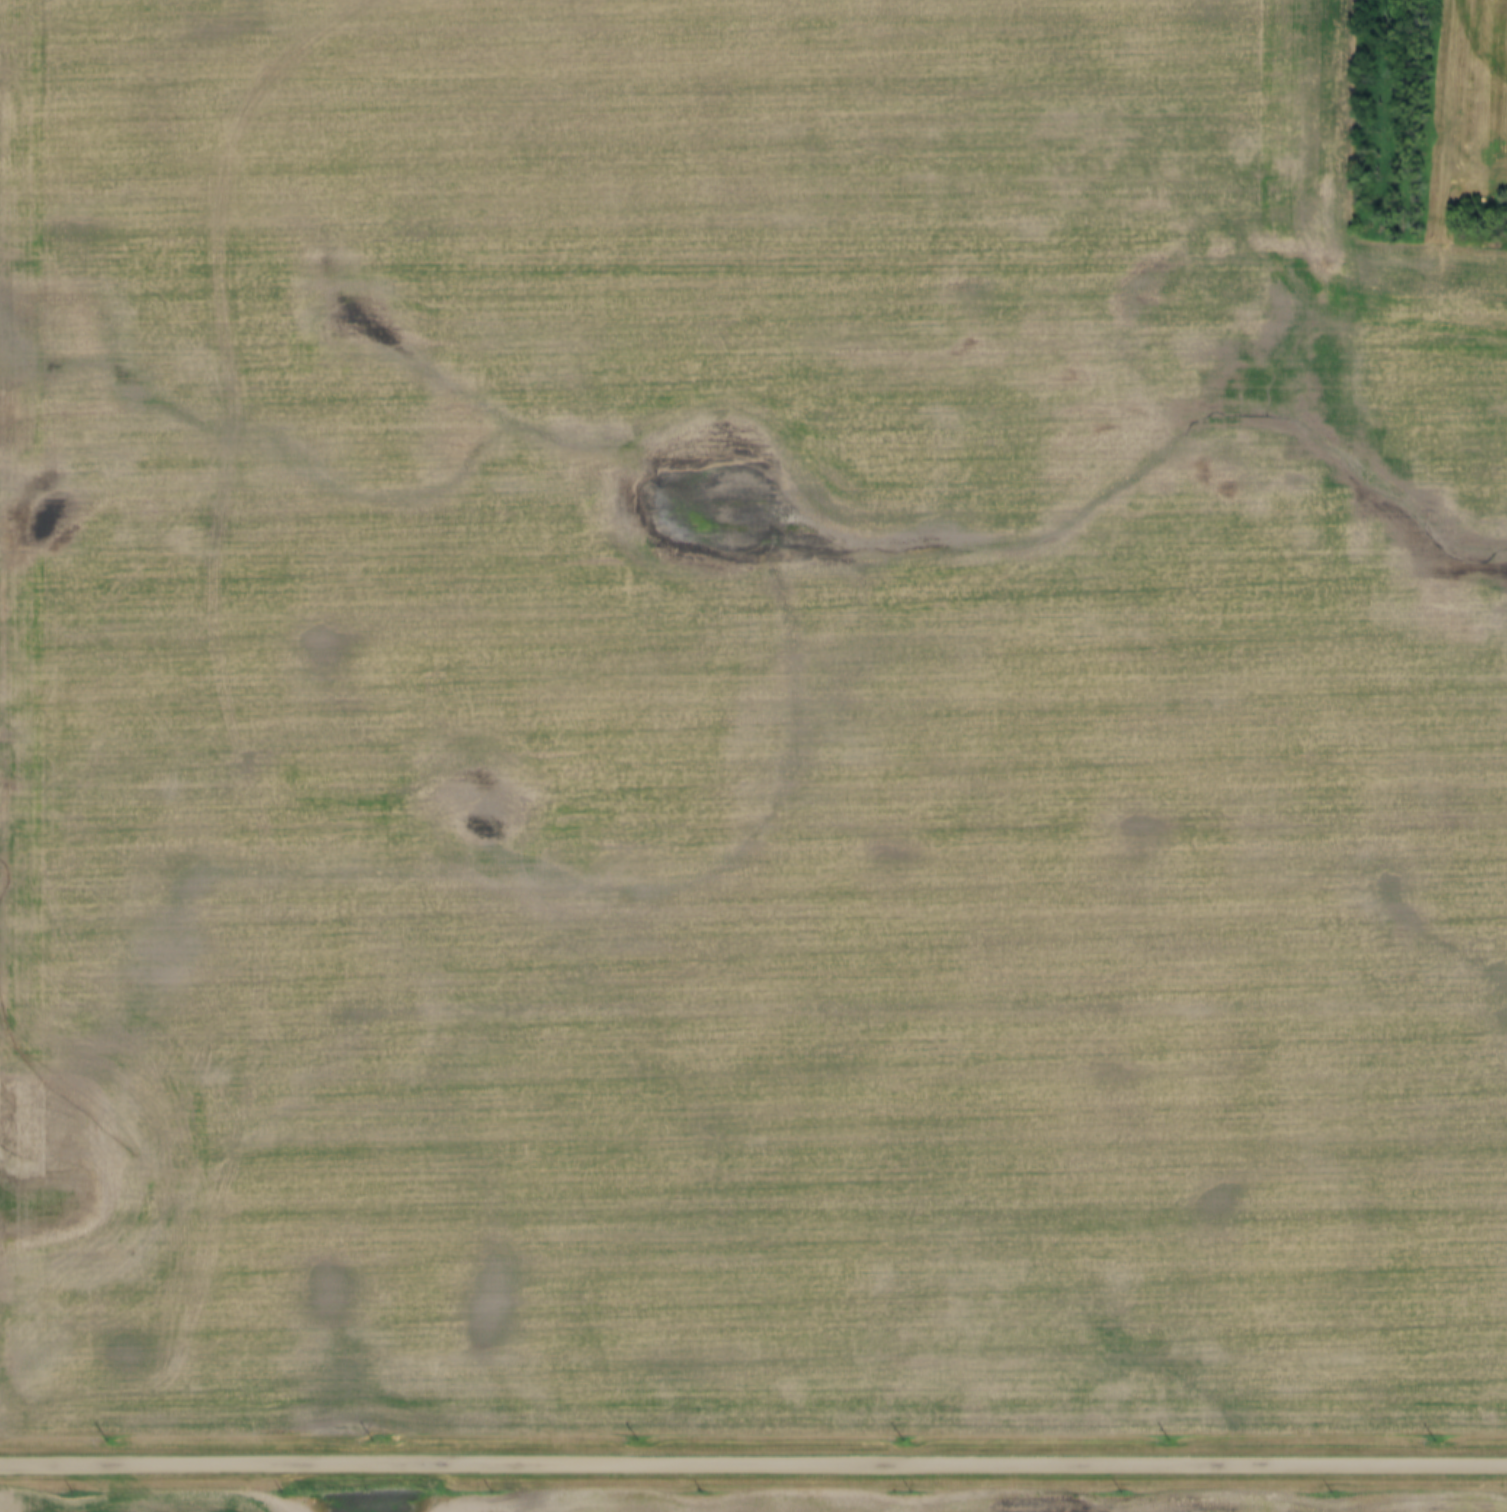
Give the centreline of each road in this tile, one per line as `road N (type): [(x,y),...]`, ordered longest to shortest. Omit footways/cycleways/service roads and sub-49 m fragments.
road 1 (residential): [(1506,1464),(0,1468)]

